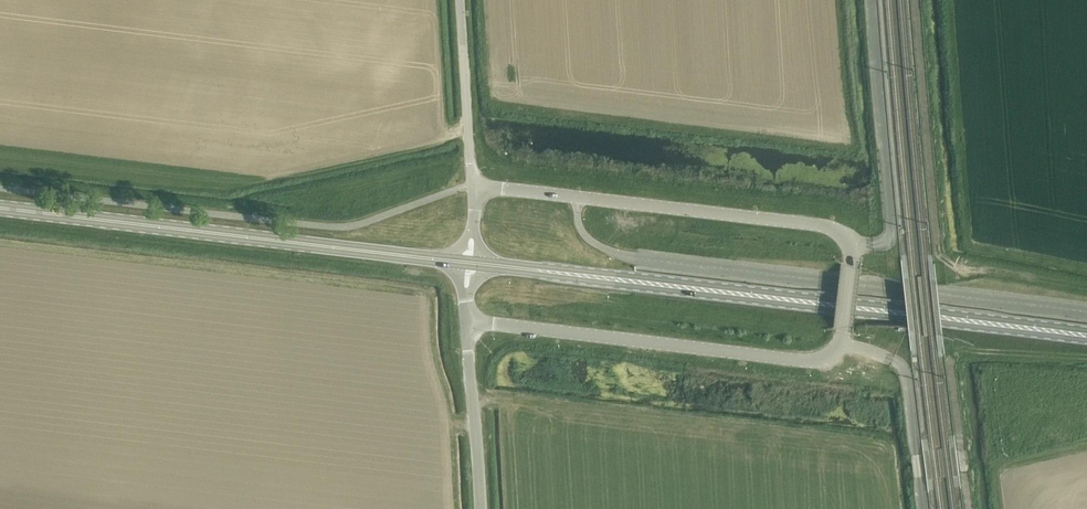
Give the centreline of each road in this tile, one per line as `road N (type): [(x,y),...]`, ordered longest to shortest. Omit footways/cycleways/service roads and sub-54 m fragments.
road 1 (unclassified): [(468,321),(822,361),(841,342),(850,262),(845,238),(822,226),(472,186)]
road 2 (primary): [(1086,336),(470,263)]
road 3 (primary): [(470,263),(0,207)]
road 4 (track): [(917,0),(940,253),(965,266),(1086,288)]
road 5 (track): [(1086,357),(956,352),(950,366),(962,449)]
road 6 (unclassified): [(468,321),(480,508)]
road 7 (unclassified): [(472,186),(460,0)]
road 8 (track): [(999,508),(993,468),(1086,447)]

